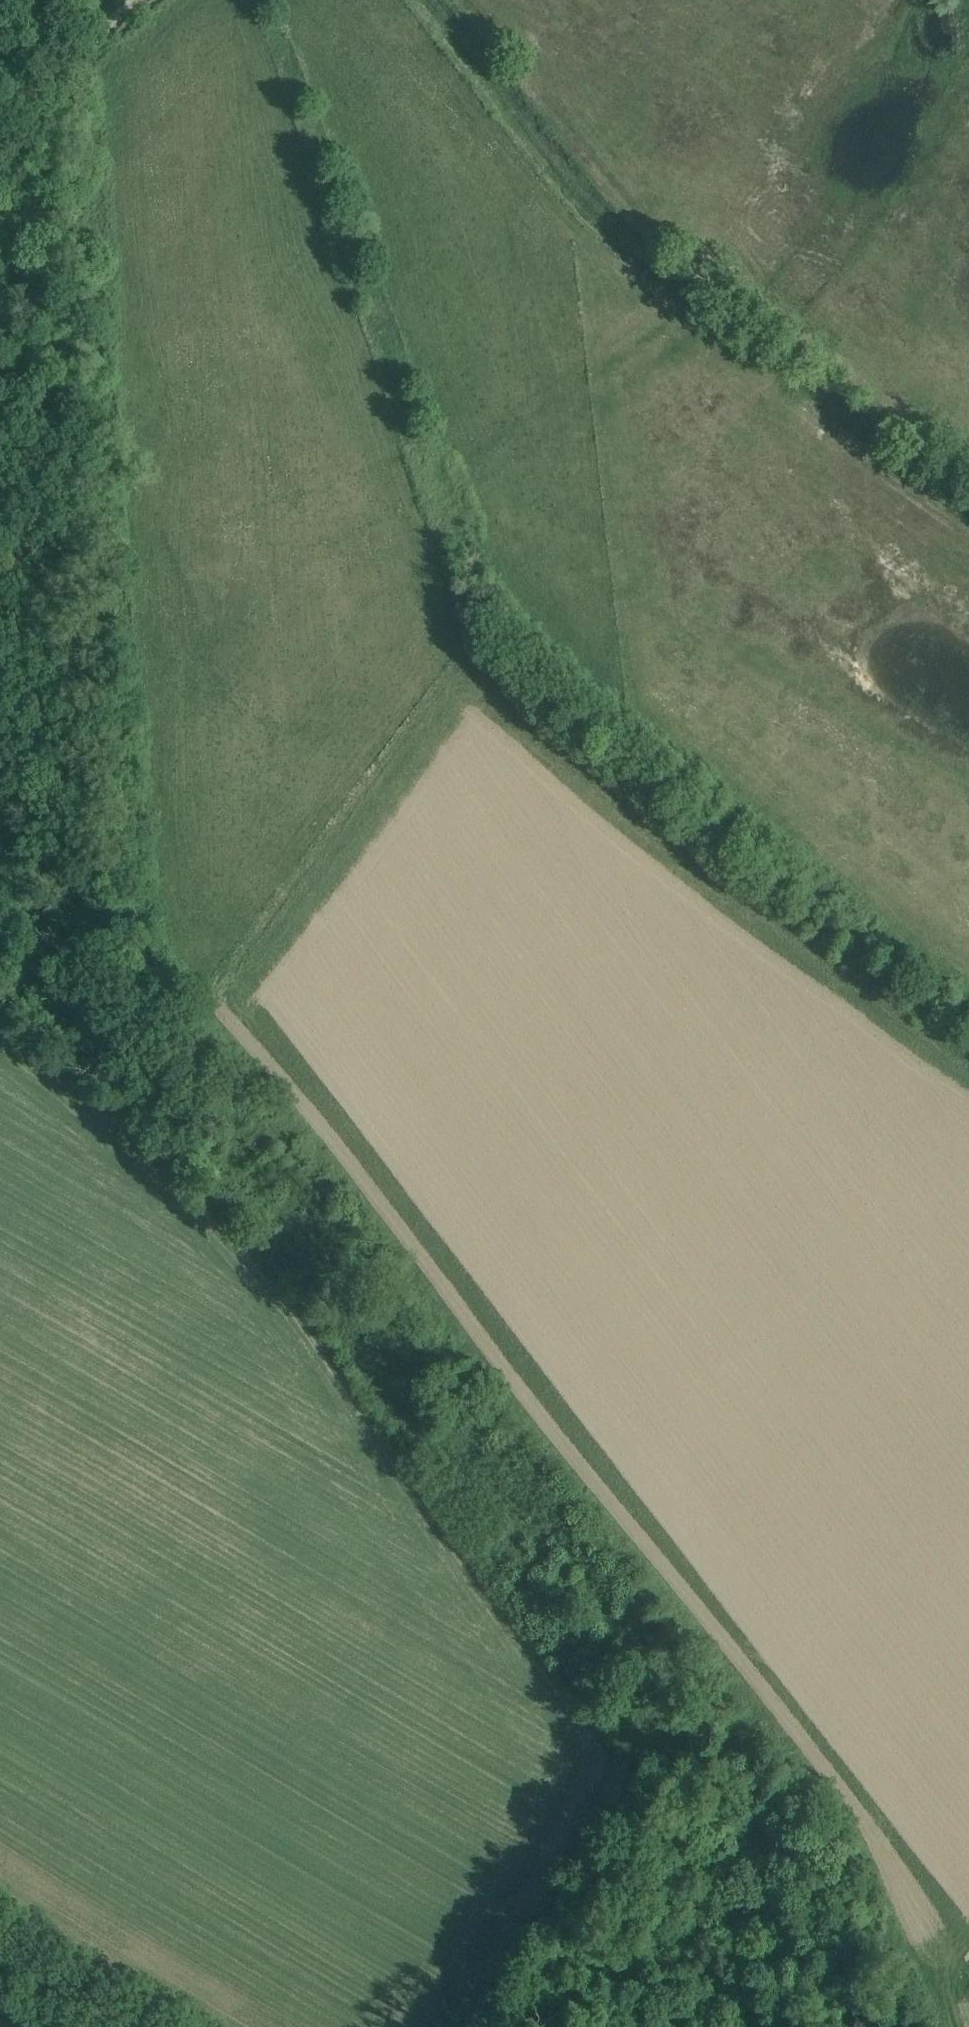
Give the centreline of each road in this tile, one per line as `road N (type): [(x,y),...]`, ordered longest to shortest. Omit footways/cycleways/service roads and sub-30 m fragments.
road 1 (track): [(0,112),(132,0)]
road 2 (track): [(0,1951),(130,2026)]

